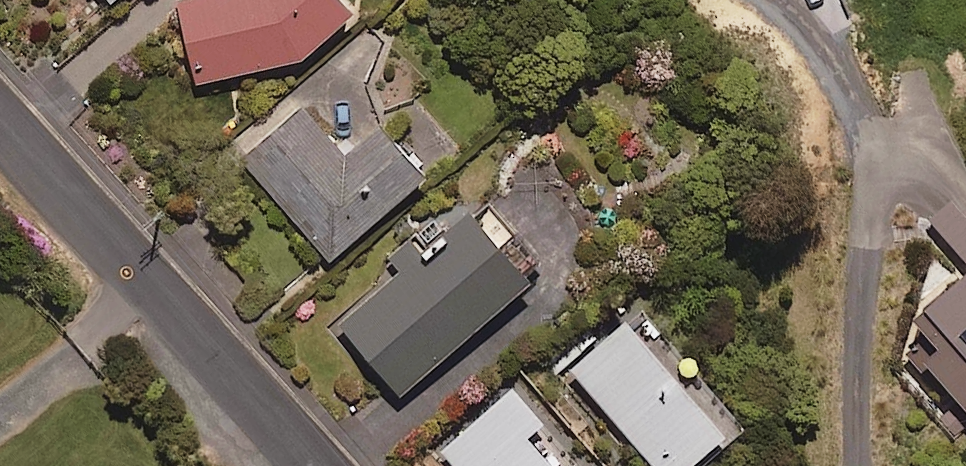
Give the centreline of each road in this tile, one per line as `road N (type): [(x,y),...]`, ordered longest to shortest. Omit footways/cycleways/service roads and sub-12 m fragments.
road 1 (unclassified): [(314,465),(0,123)]

